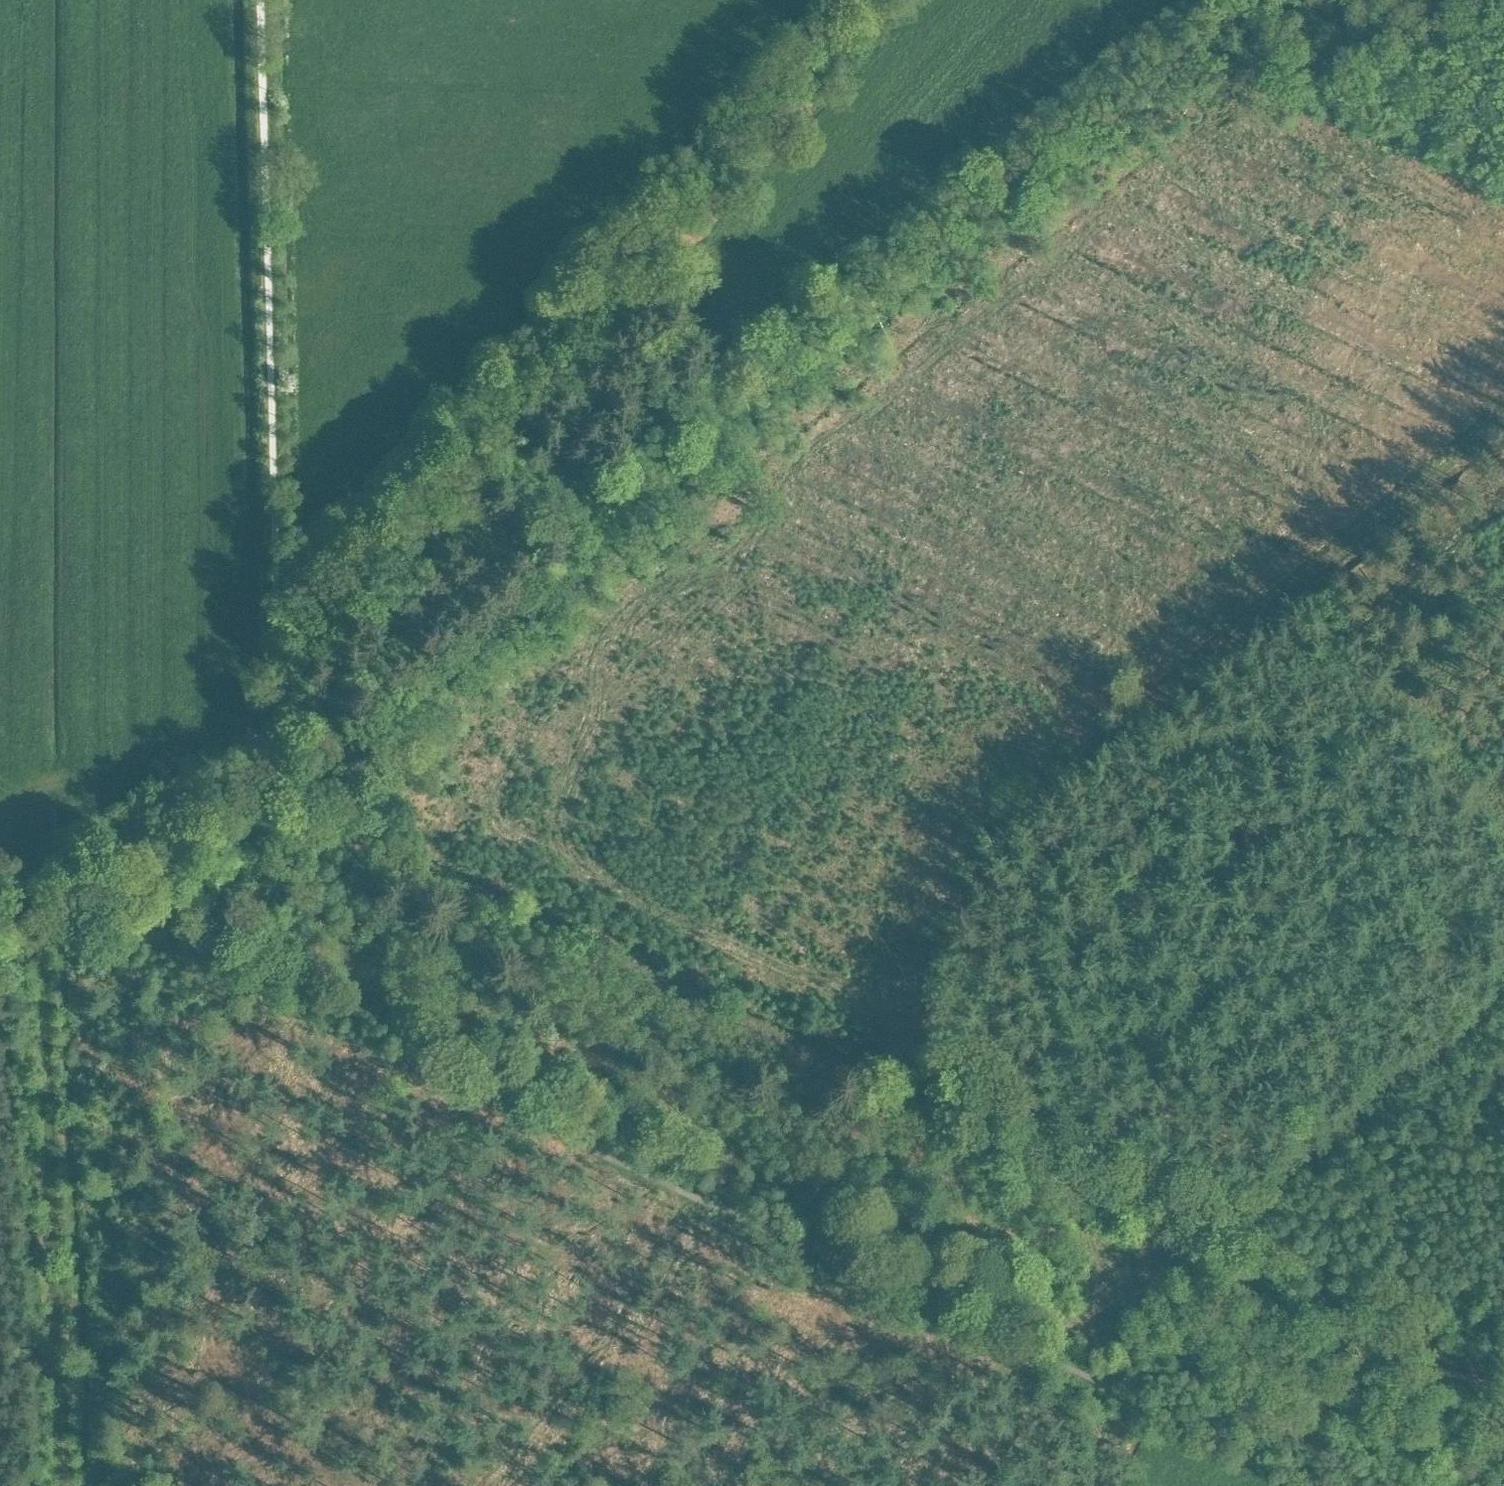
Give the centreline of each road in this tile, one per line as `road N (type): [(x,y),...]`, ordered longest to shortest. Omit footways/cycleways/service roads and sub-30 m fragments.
road 1 (track): [(1049,1359),(1503,987)]

